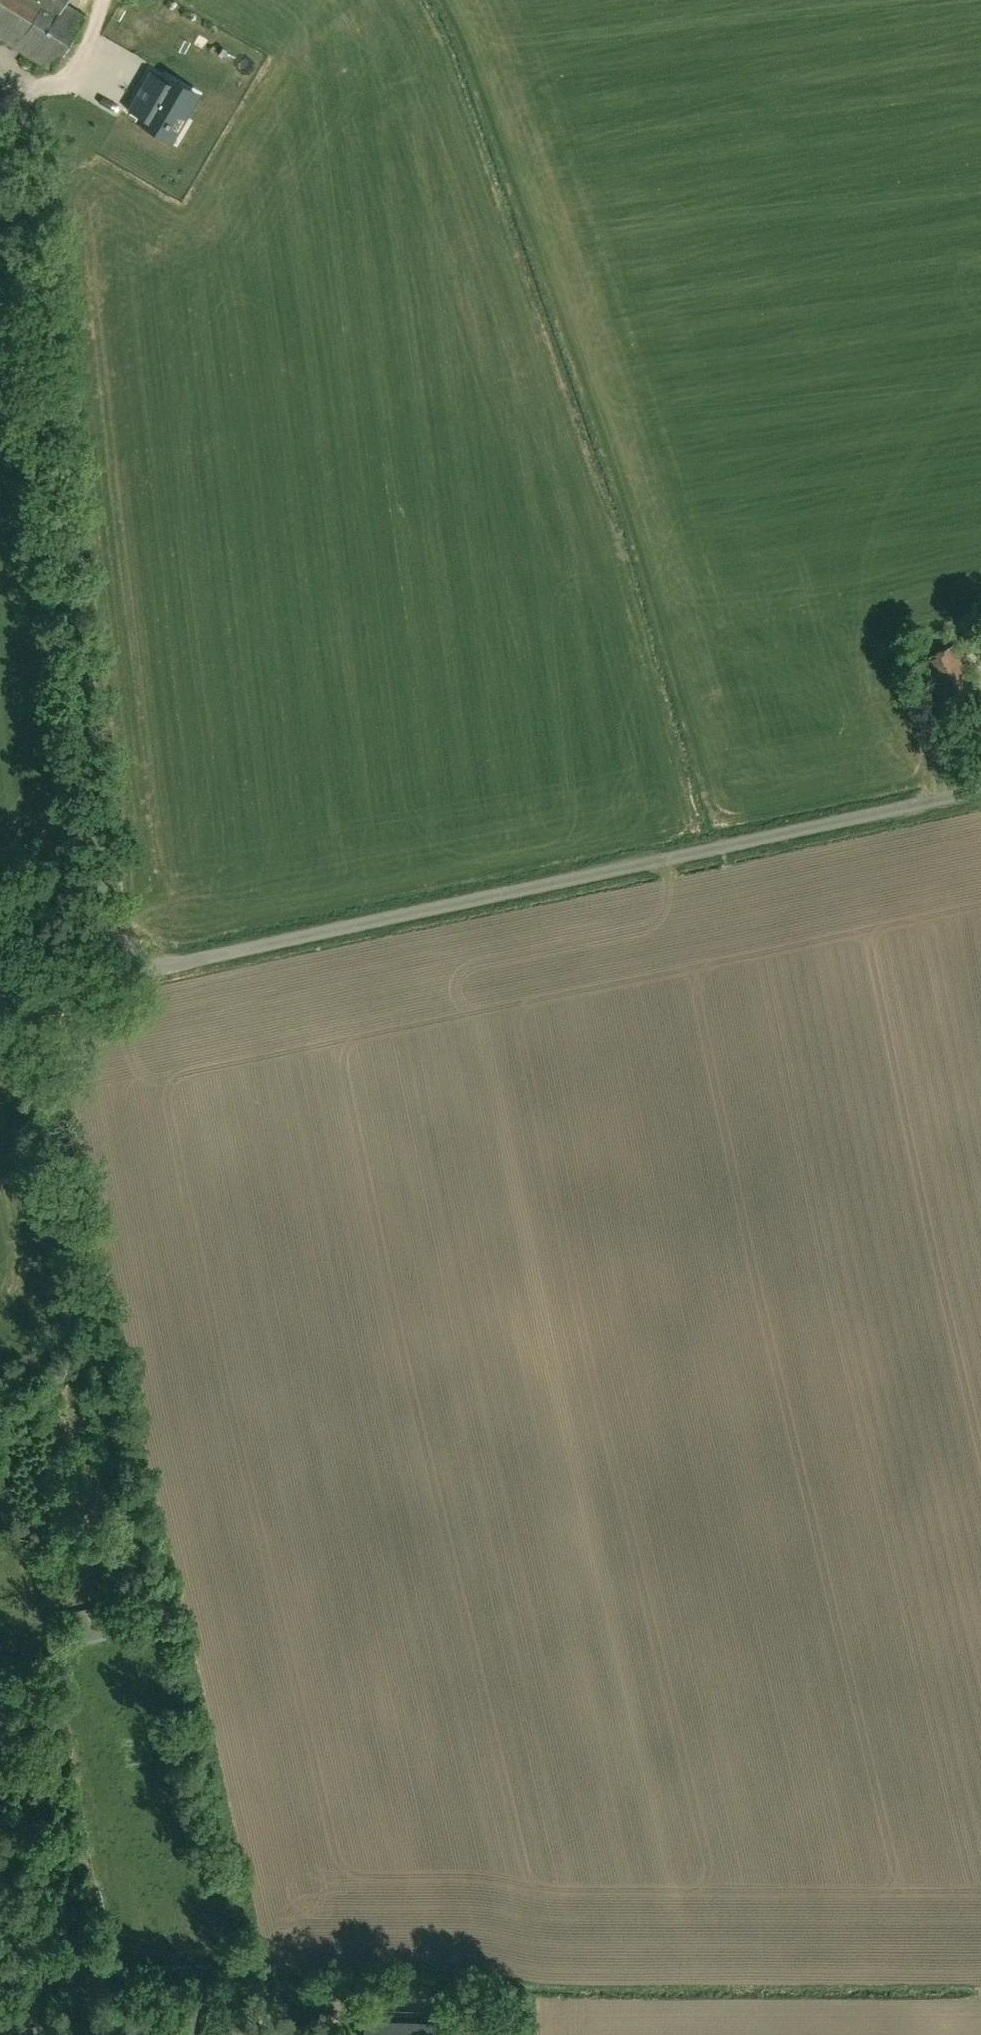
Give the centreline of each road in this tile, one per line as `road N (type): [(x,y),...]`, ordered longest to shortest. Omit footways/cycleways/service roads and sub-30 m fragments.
road 1 (unclassified): [(980,789),(168,967),(131,966),(116,951)]
road 2 (track): [(116,951),(21,992),(71,1300),(0,1399)]

